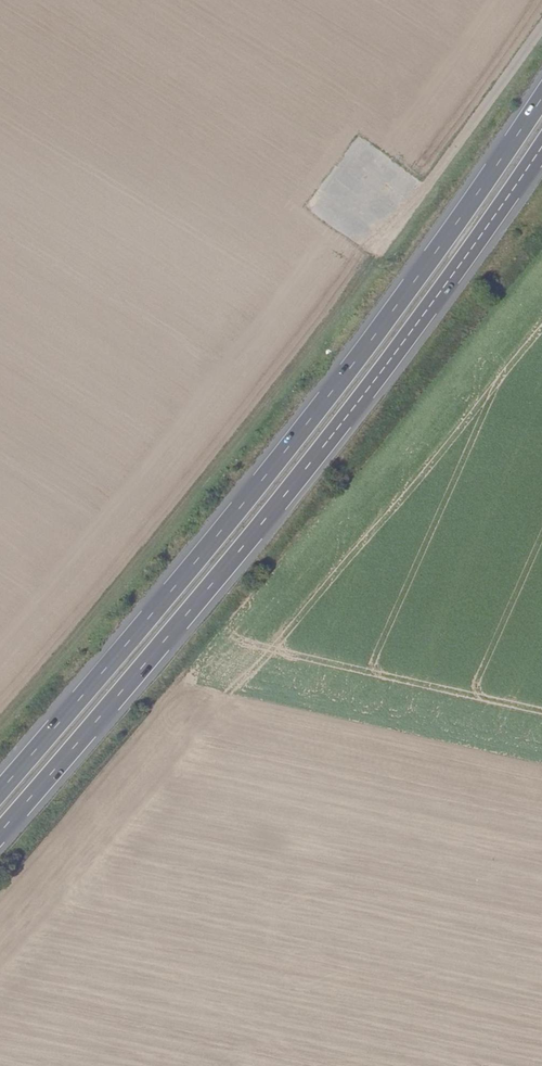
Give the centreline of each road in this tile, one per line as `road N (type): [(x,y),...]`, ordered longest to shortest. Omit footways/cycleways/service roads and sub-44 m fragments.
road 1 (trunk): [(0,837),(167,646),(400,346),(541,146)]
road 2 (trunk): [(541,103),(381,331),(0,794)]
road 3 (track): [(0,723),(296,370),(369,262)]
road 4 (unclassified): [(541,37),(369,262)]

